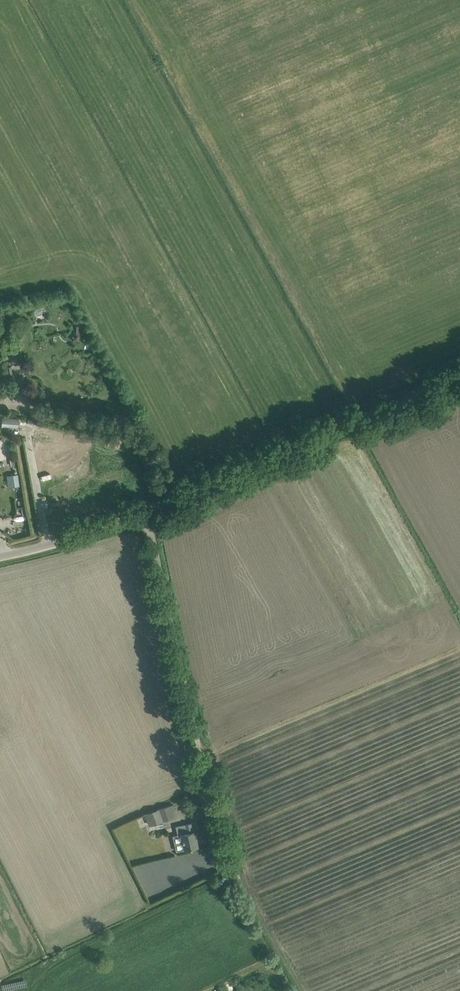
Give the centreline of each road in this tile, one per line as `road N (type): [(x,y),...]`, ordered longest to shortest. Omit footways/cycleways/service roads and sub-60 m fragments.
road 1 (unclassified): [(190,496),(459,379)]
road 2 (unclassified): [(218,769),(163,505)]
road 3 (unclassified): [(190,496),(153,429),(38,404)]
road 4 (unclassified): [(0,558),(163,505)]

